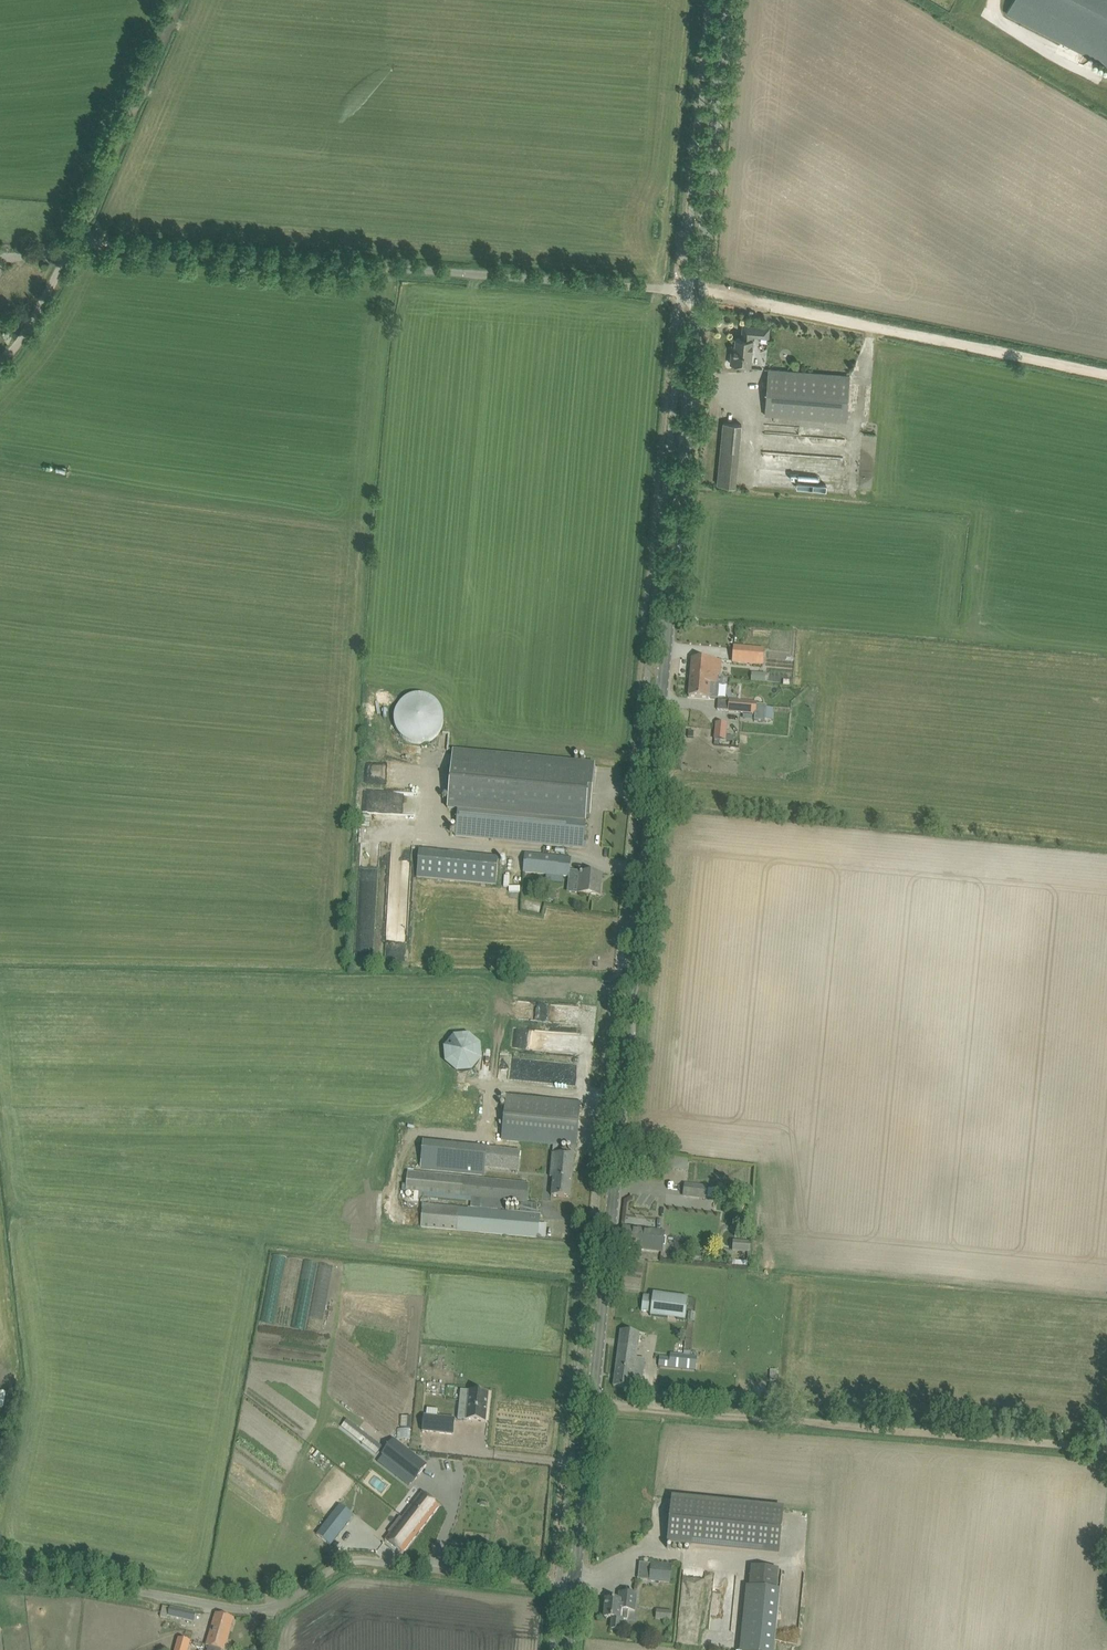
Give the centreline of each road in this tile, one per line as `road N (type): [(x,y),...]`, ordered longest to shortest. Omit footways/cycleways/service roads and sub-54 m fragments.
road 1 (tertiary): [(574,1590),(699,292)]
road 2 (unclassified): [(0,359),(74,245),(699,292)]
road 3 (unclassified): [(574,1590),(365,1566),(336,1569),(290,1598),(247,1611),(0,1573)]
road 4 (track): [(1106,374),(699,292)]
road 5 (tertiary): [(699,292),(726,0)]
road 6 (track): [(74,245),(181,0)]

